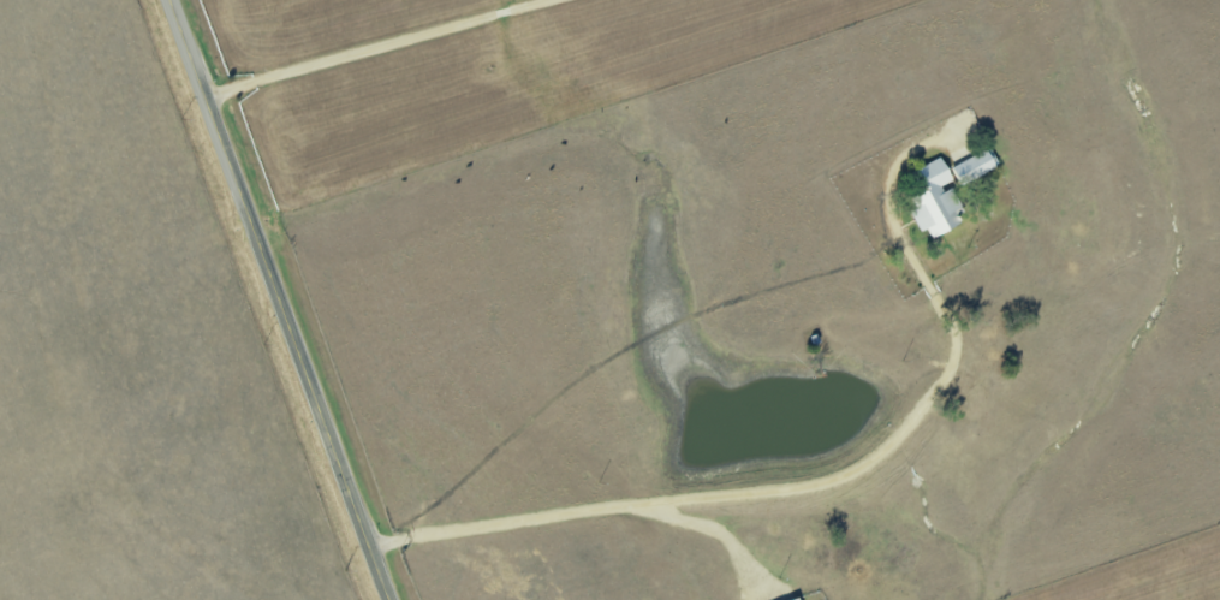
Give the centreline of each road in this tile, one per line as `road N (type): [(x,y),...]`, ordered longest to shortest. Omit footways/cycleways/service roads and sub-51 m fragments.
road 1 (secondary): [(170,0),(206,112),(397,599)]

